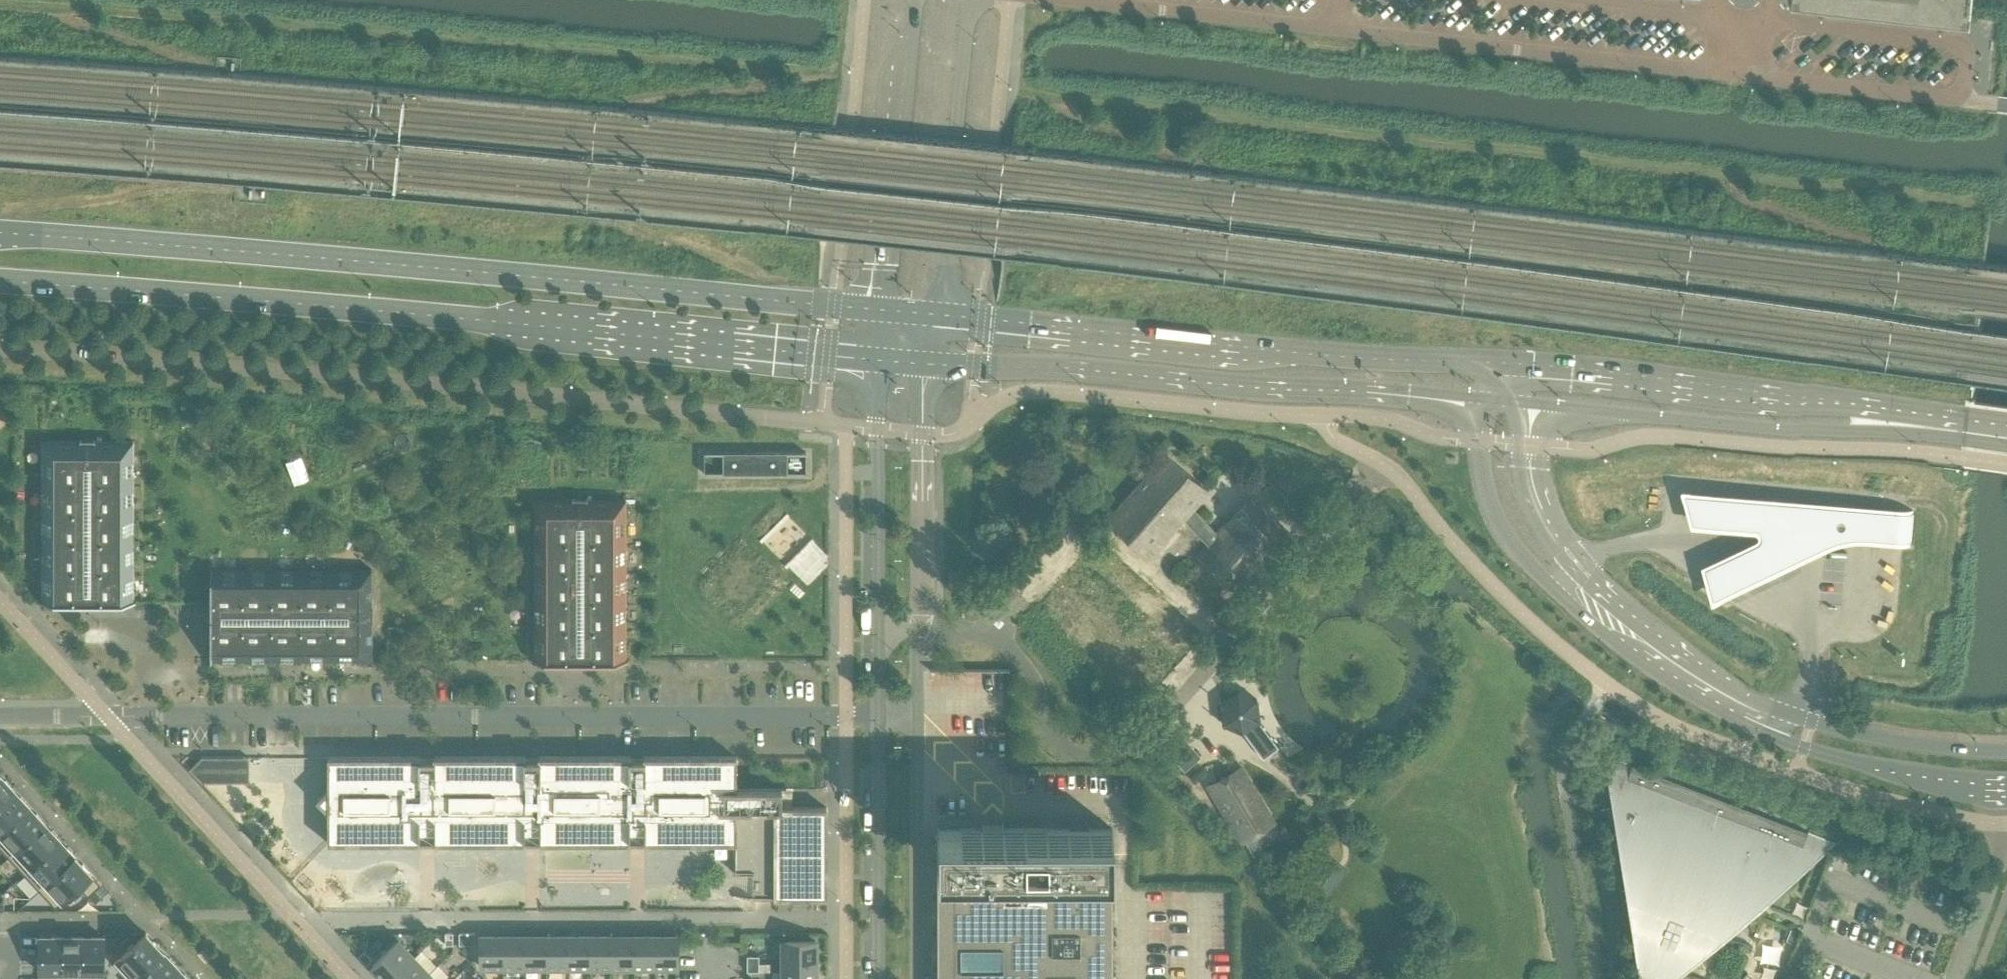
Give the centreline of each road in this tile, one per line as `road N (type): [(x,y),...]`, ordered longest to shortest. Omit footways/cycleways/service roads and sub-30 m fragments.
road 1 (secondary): [(880,311),(0,235)]
road 2 (residential): [(0,717),(880,716)]
road 3 (secondary): [(0,283),(295,303),(876,363)]
road 4 (secondary): [(1483,398),(1484,480),(1500,528),(1527,564),(1630,653),(1729,716),(1796,744),(2006,791)]
road 5 (secondary): [(2006,750),(1880,738),(1803,721),(1694,663),(1608,594),(1557,536),(1531,469),(1532,402)]
road 6 (secondary): [(1511,365),(938,315)]
road 7 (secondary): [(928,368),(1038,367),(1483,398)]
road 8 (secondary): [(2006,419),(1511,365)]
road 9 (secondary): [(1532,402),(2006,444)]
road 10 (residential): [(1768,77),(1971,99),(1972,58),(1957,41),(1773,21)]
road 11 (residential): [(1336,29),(1712,71)]
road 12 (unclassified): [(938,315),(974,0)]
road 13 (unclassified): [(925,0),(898,104),(880,311)]
road 14 (residential): [(1050,0),(1336,29)]
road 15 (residential): [(876,429),(880,716)]
road 16 (residential): [(920,715),(923,434)]
road 17 (residential): [(920,978),(920,715)]
road 18 (residential): [(880,716),(879,978)]
road 19 (unclassified): [(2006,838),(1951,978)]
road 20 (residential): [(1715,15),(1579,0)]

